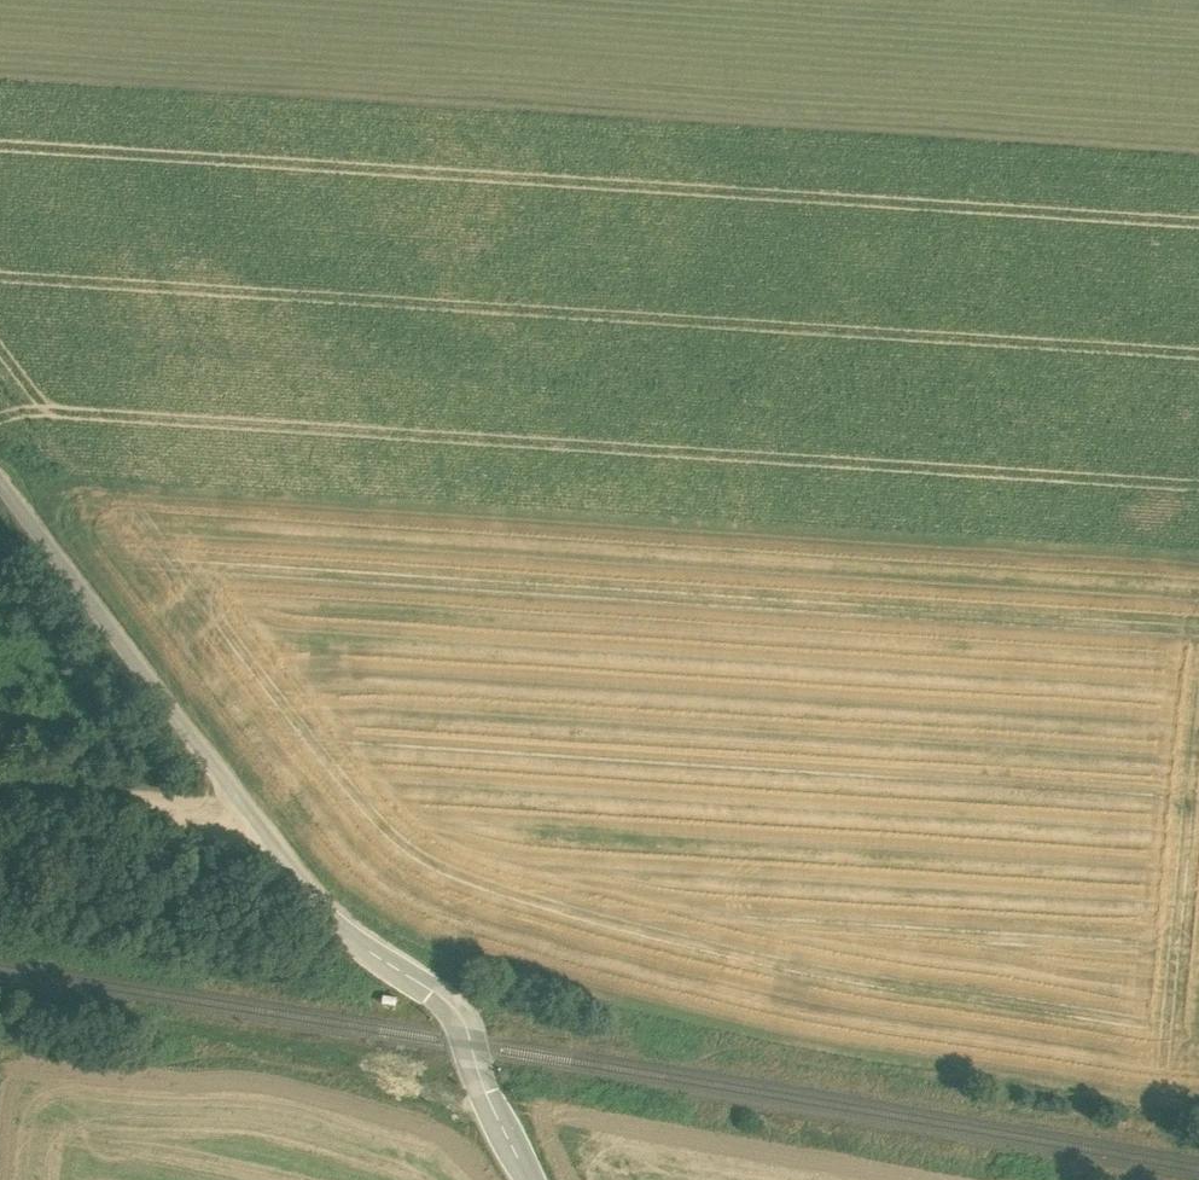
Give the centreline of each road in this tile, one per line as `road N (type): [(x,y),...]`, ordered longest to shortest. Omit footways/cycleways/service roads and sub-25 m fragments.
road 1 (unclassified): [(0,495),(314,897),(348,936),(454,1010),(528,1179)]

